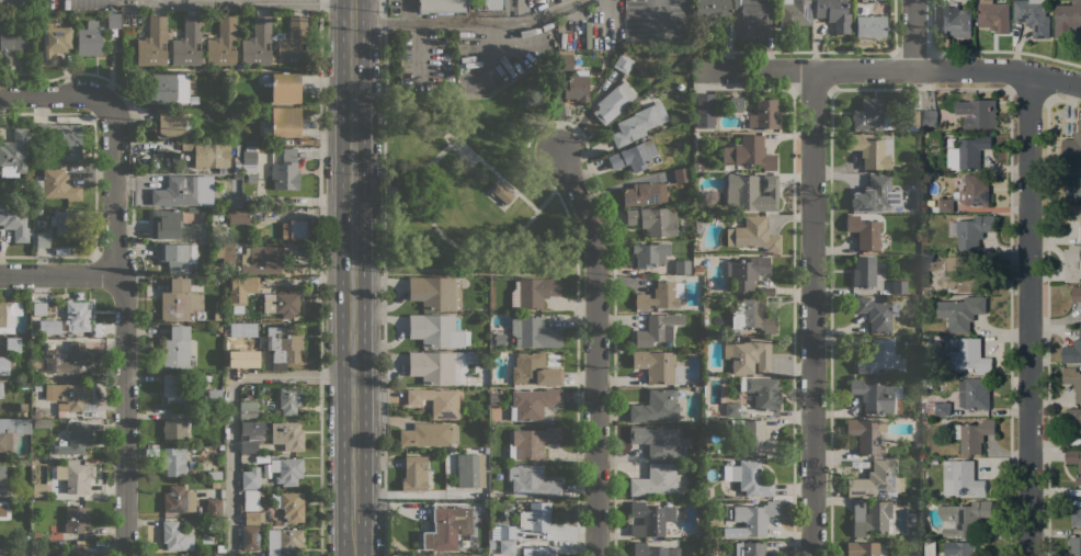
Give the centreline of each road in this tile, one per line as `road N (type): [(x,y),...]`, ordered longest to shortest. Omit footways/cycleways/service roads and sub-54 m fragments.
road 1 (primary): [(352,555),(352,0)]
road 2 (residential): [(813,555),(811,70)]
road 3 (residential): [(1028,555),(1027,73)]
road 4 (residential): [(125,555),(124,273),(115,246),(113,113),(105,102)]
road 5 (residential): [(597,555),(596,266),(588,205),(565,155)]
road 6 (residential): [(913,69),(703,70)]
road 7 (tertiary): [(1080,85),(1002,69),(913,69)]
road 8 (residential): [(124,273),(0,275)]

